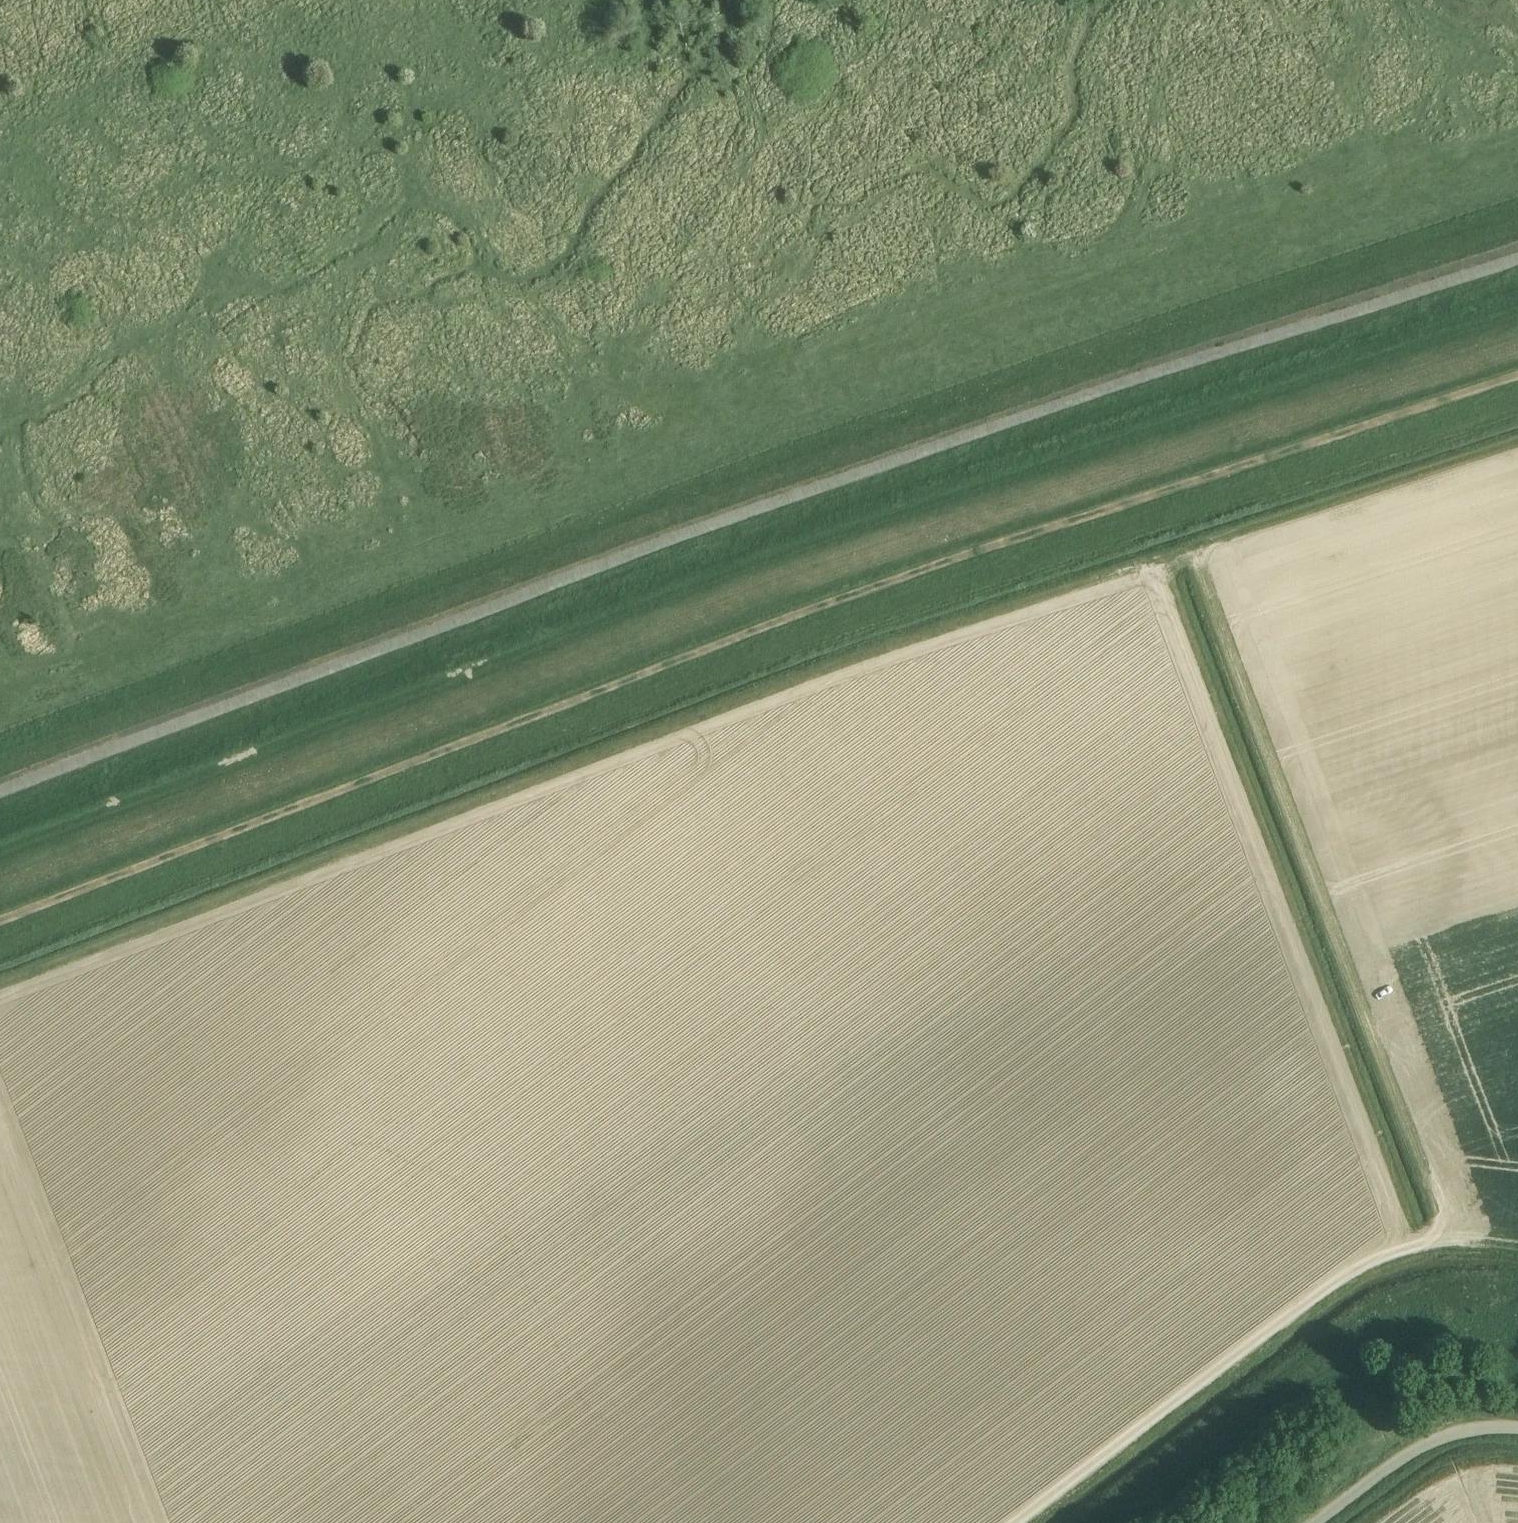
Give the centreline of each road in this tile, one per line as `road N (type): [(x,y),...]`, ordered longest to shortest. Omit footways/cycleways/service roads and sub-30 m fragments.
road 1 (track): [(1517,376),(894,576),(0,922)]
road 2 (unclassified): [(1315,1522),(1414,1447),(1503,1427)]

